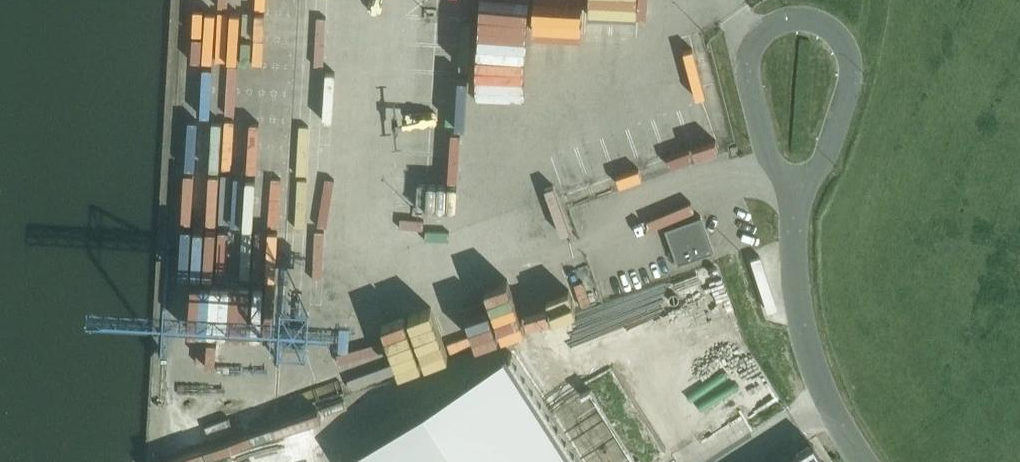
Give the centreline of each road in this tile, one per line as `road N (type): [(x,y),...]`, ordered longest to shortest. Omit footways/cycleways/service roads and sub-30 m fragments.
road 1 (unclassified): [(800,186),(825,168),(851,75),(843,48),(818,27),(765,32),(751,50),(745,72),(770,164)]
road 2 (unclassified): [(864,461),(822,397),(801,314),(793,241),(800,186)]

